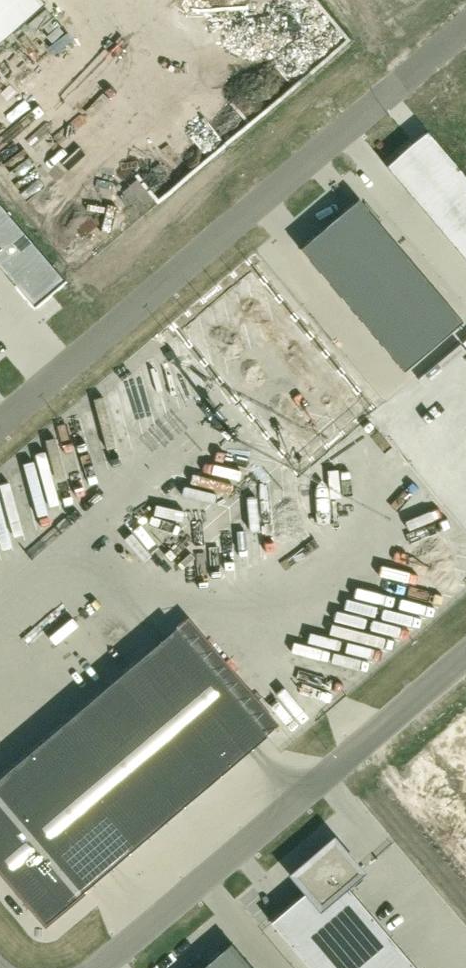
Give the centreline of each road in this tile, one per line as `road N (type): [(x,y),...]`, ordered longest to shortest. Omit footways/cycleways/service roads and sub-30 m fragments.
road 1 (unclassified): [(465,30),(0,428)]
road 2 (unclassified): [(465,661),(99,967)]

